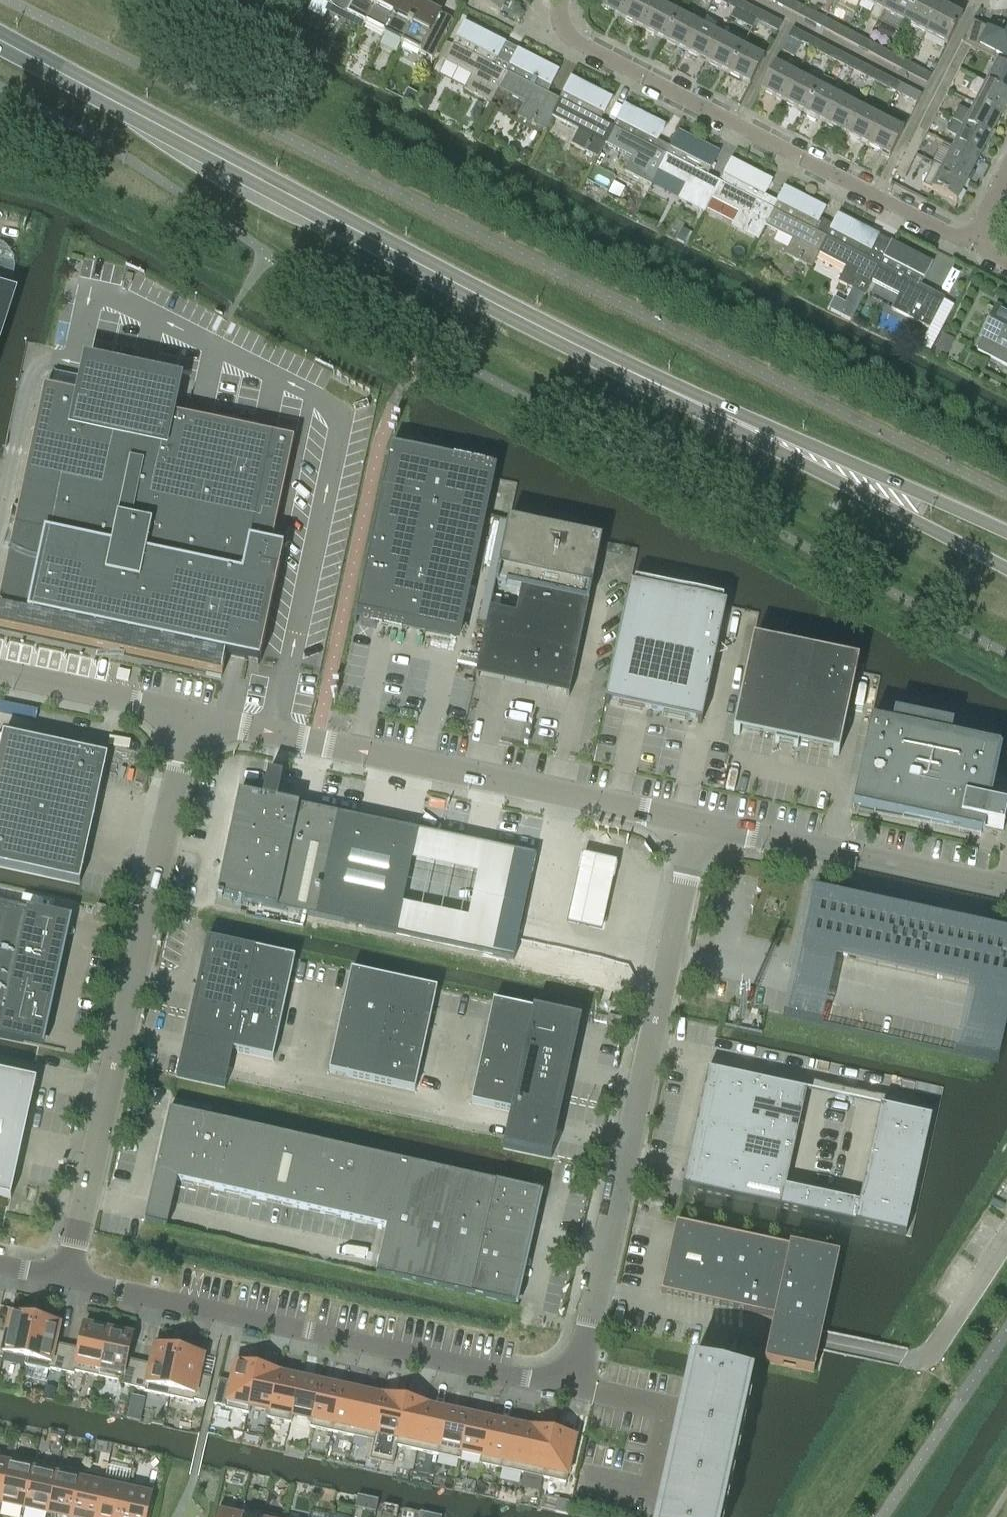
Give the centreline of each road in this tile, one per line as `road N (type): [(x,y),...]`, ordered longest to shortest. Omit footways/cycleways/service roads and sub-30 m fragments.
road 1 (secondary): [(818,461),(488,302),(0,39)]
road 2 (residential): [(698,825),(572,1389)]
road 3 (residential): [(66,1279),(189,715)]
road 4 (unclassified): [(698,825),(189,715)]
road 5 (residential): [(66,1279),(572,1389)]
road 6 (residential): [(969,246),(578,43),(557,19),(558,0)]
road 7 (unclassified): [(1006,889),(698,825)]
road 8 (secondary): [(818,461),(1006,570)]
road 9 (secondary): [(1006,533),(927,495),(818,461)]
road 10 (unclassified): [(189,715),(0,673)]

